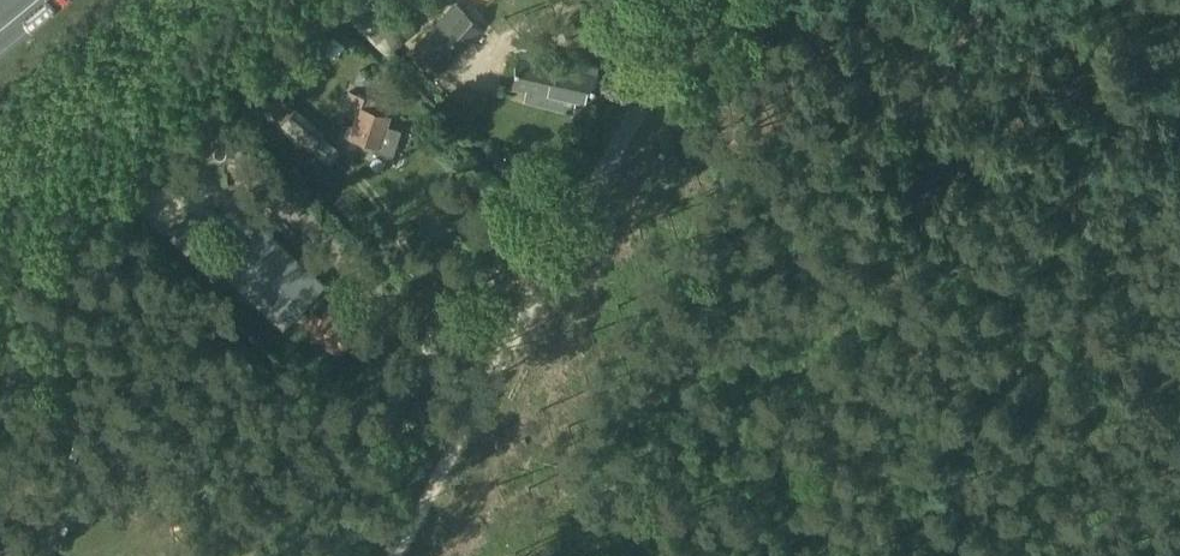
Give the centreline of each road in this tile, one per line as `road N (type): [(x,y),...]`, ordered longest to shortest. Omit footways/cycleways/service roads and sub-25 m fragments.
road 1 (track): [(995,0),(948,13),(784,105),(737,103),(658,72)]
road 2 (unclassified): [(522,325),(690,0)]
road 3 (track): [(522,325),(391,555)]

